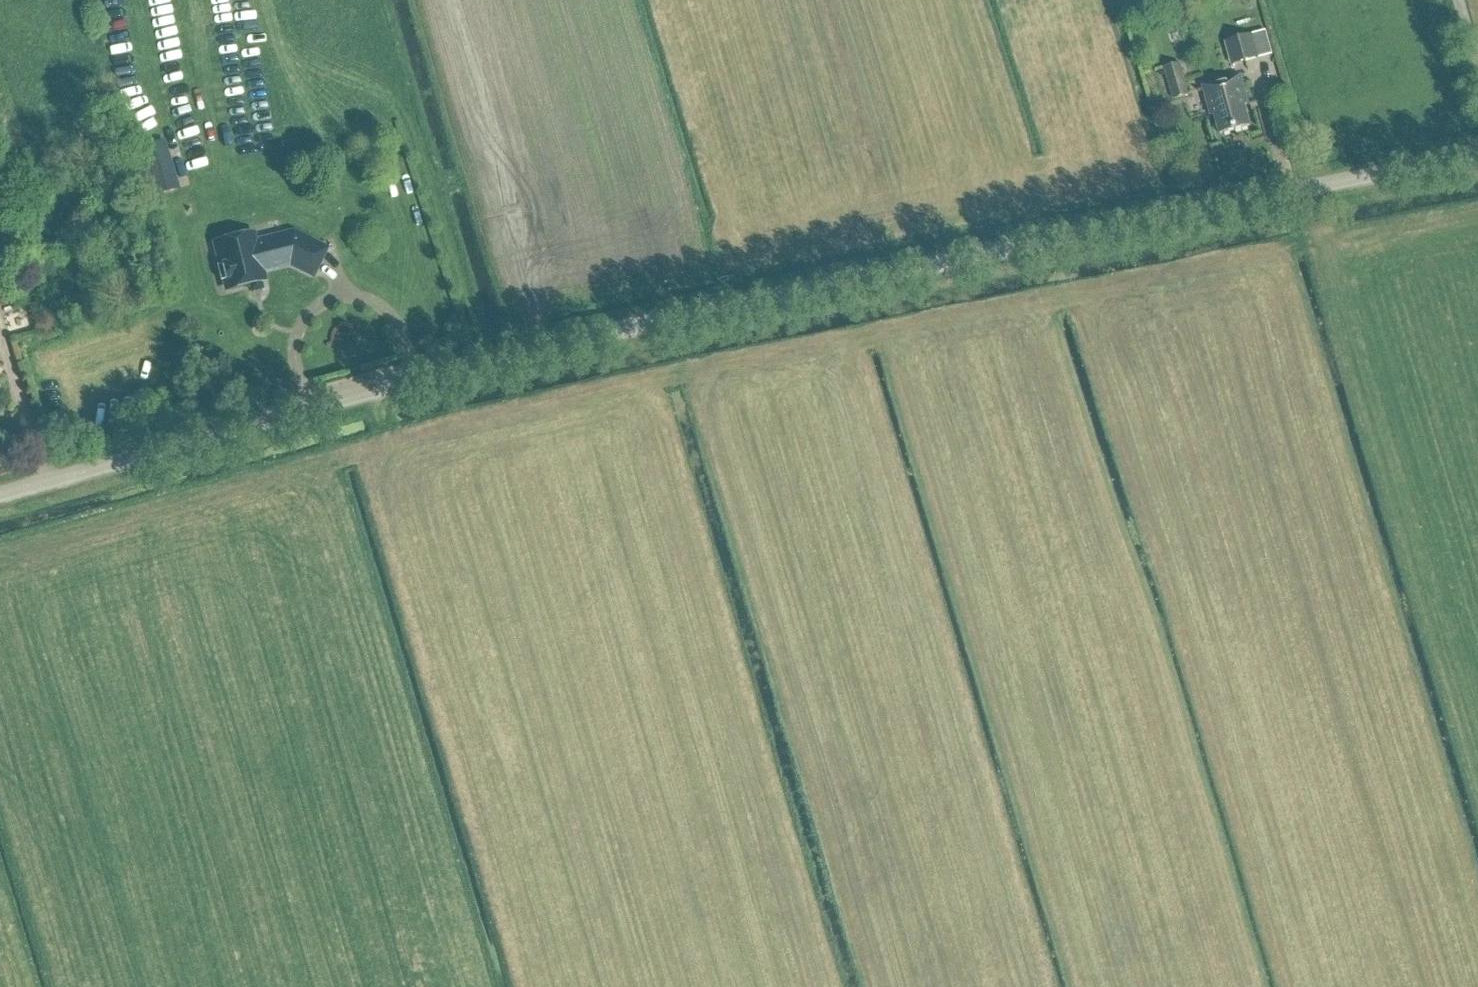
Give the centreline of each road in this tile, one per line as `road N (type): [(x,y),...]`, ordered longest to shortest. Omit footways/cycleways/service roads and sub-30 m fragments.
road 1 (tertiary): [(0,499),(544,346),(1477,153)]

